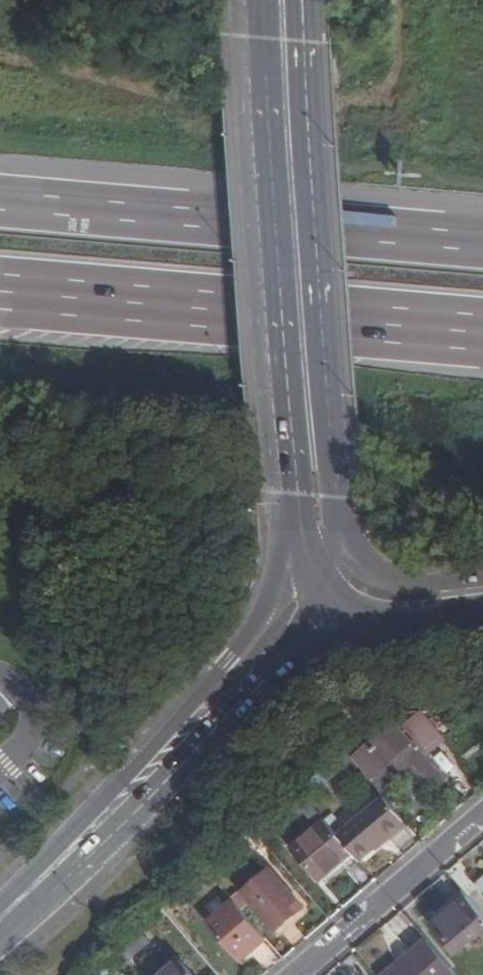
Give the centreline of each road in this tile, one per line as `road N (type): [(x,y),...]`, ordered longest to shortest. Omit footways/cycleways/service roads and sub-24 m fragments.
road 1 (secondary): [(344,574),(318,495),(284,0)]
road 2 (secondary): [(344,574),(0,920)]
road 3 (motorway): [(0,292),(482,333)]
road 4 (motorway): [(482,238),(0,198)]
road 5 (residential): [(482,814),(293,974)]
road 6 (tertiary): [(482,591),(388,595),(344,574)]

